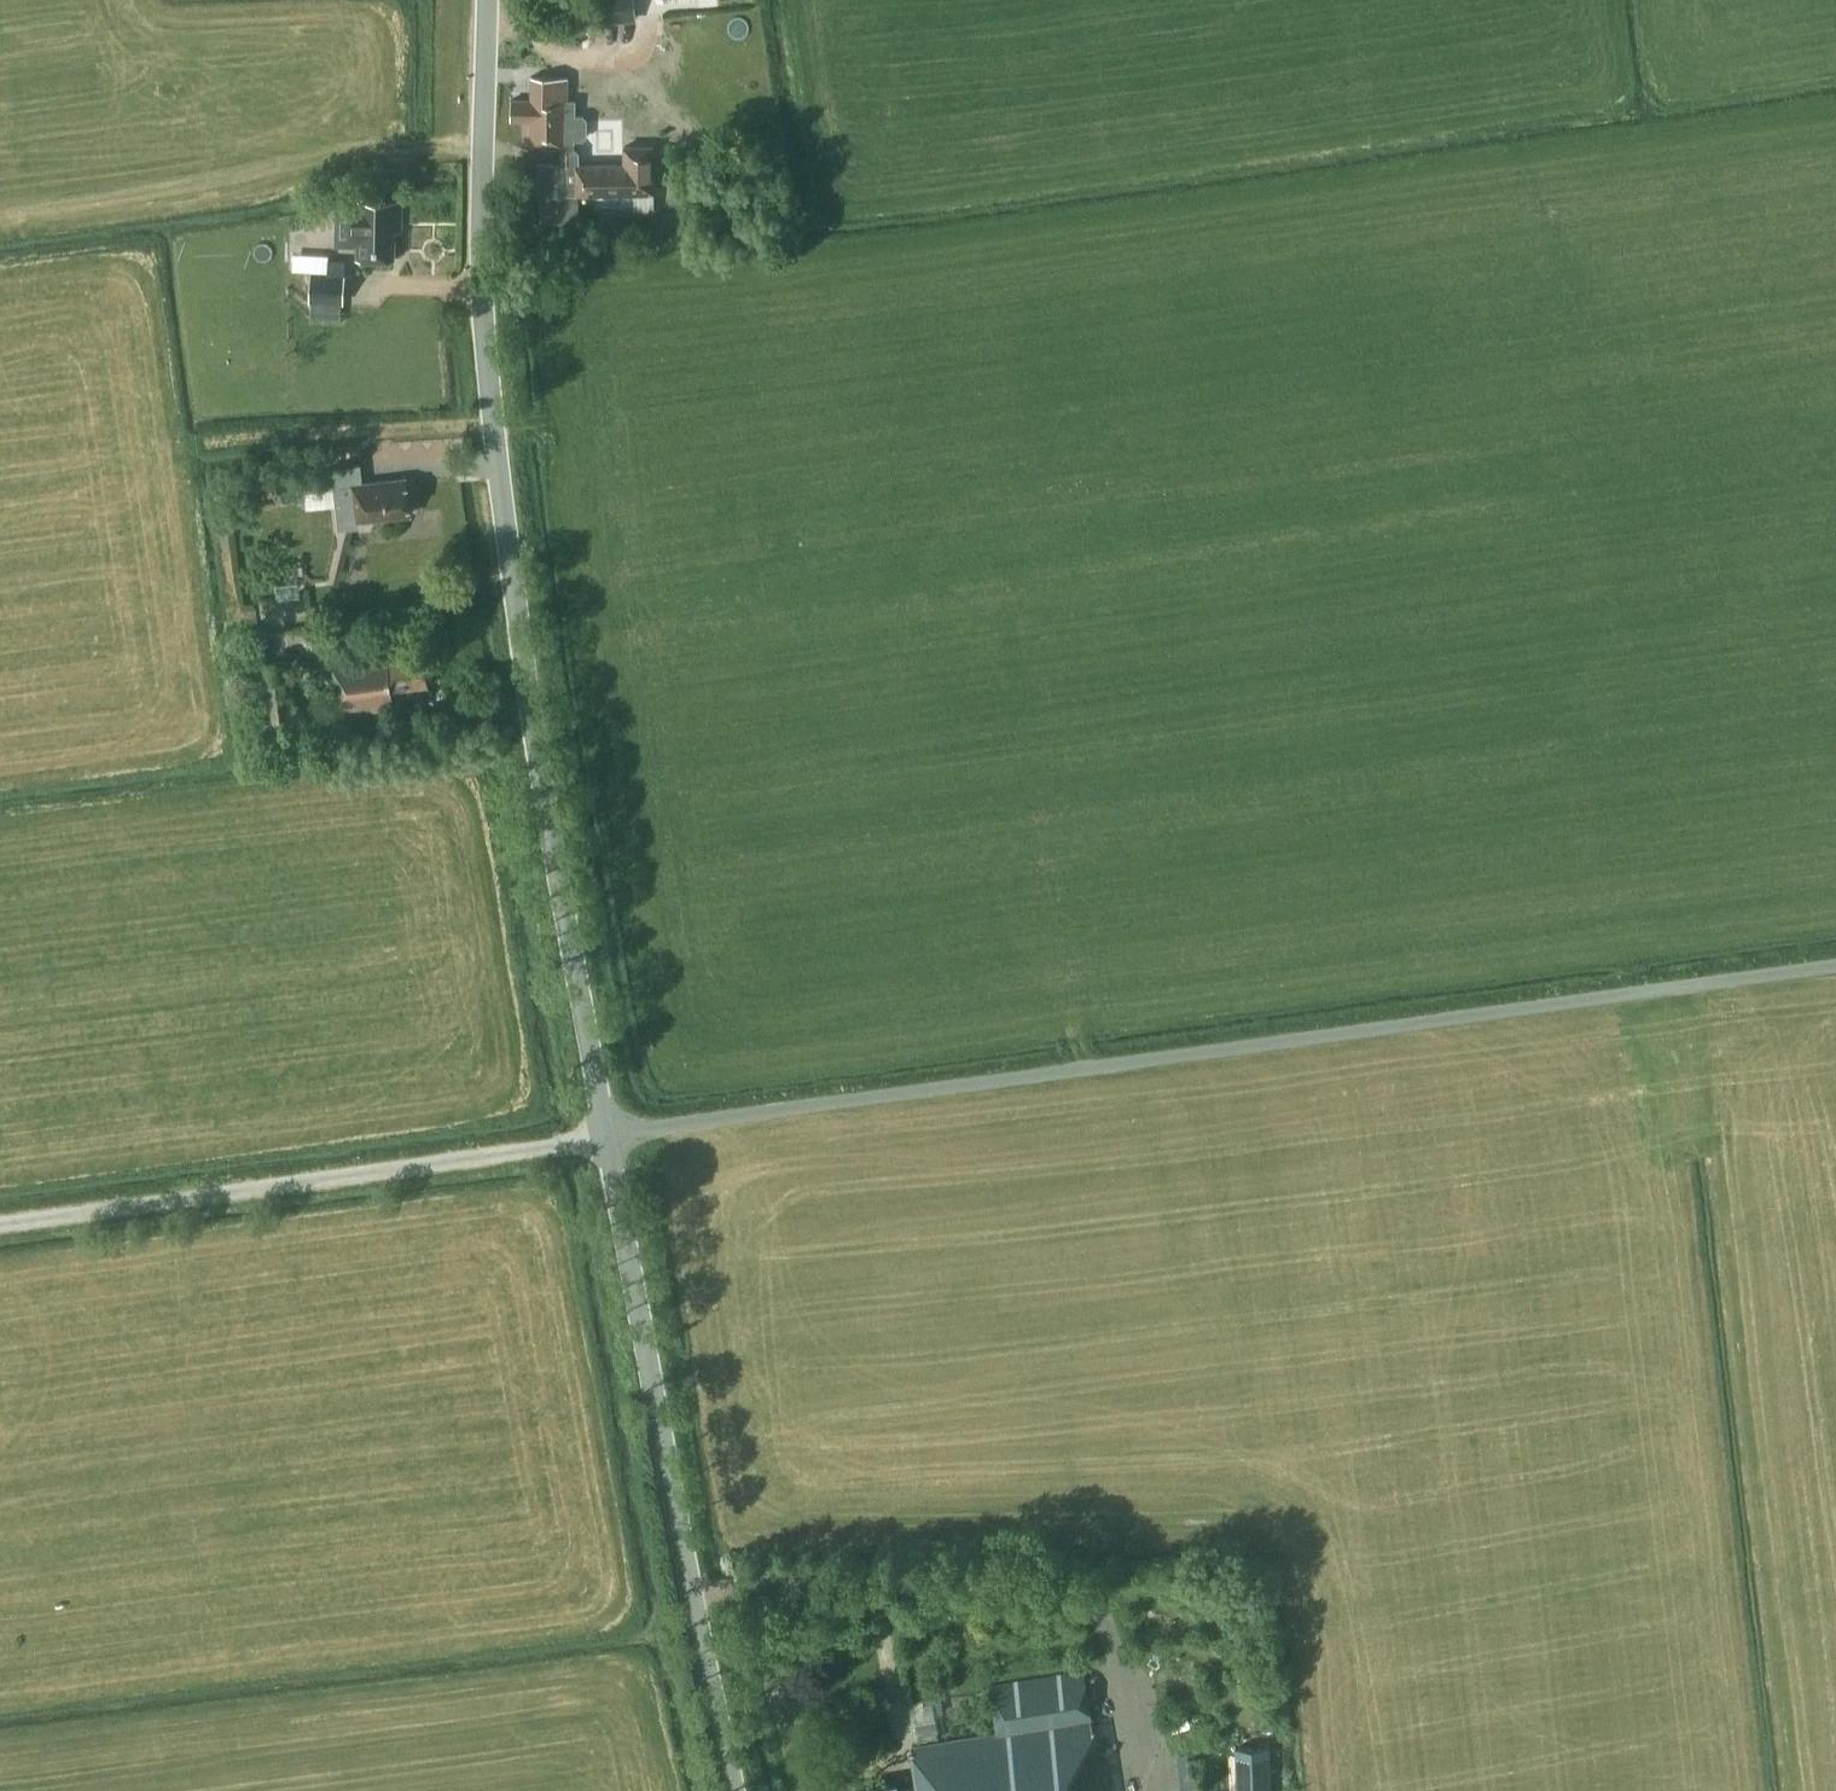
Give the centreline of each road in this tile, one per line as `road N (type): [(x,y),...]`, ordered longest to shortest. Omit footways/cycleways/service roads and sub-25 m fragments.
road 1 (unclassified): [(605,1133),(1835,964)]
road 2 (unclassified): [(605,1133),(483,389),(488,0)]
road 3 (unclassified): [(734,1790),(605,1133)]

